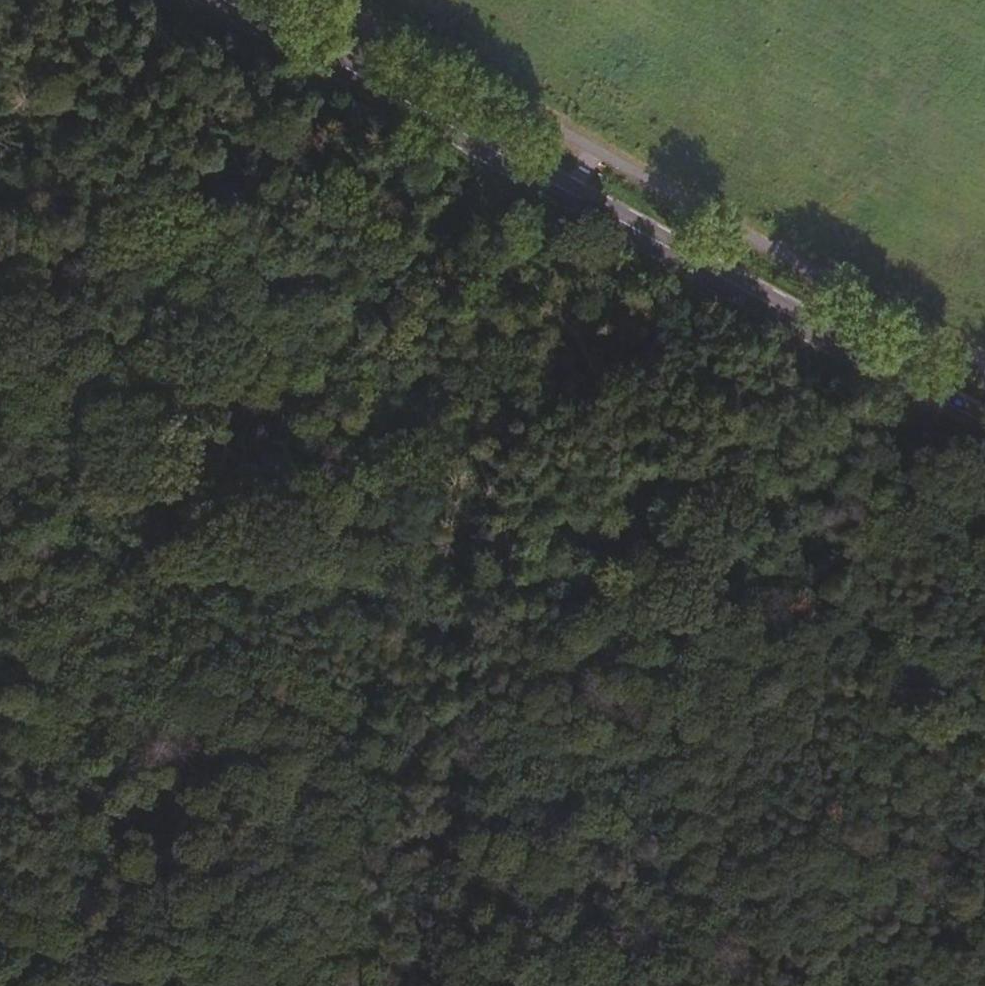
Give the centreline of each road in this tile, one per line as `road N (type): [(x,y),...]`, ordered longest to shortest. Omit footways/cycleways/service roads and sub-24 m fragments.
road 1 (secondary): [(223,0),(628,226),(984,438)]

